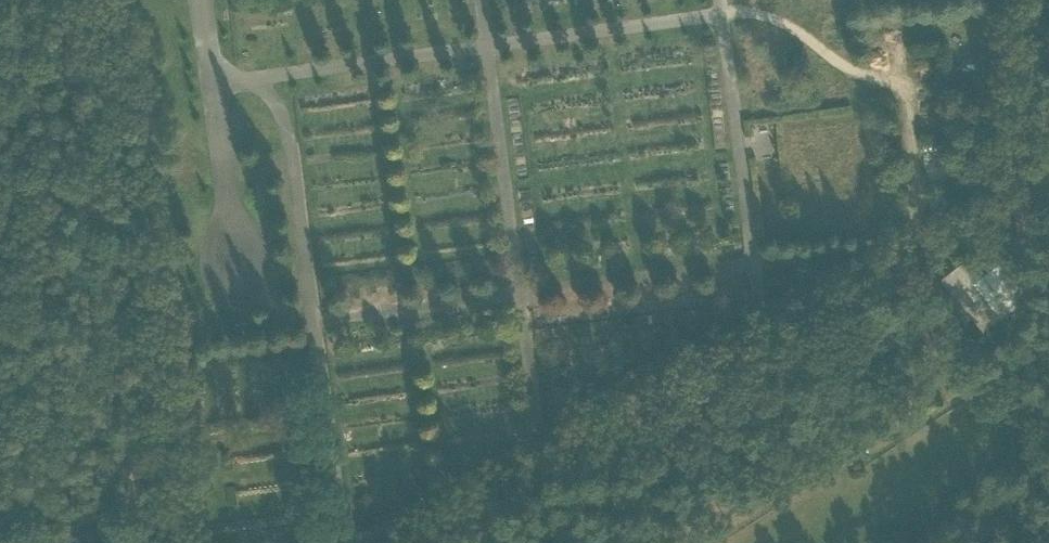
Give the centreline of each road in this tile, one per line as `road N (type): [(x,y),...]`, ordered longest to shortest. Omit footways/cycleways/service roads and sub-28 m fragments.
road 1 (track): [(1014,210),(423,542)]
road 2 (track): [(149,542),(64,0)]
road 3 (track): [(1048,203),(1014,210),(1042,0)]

